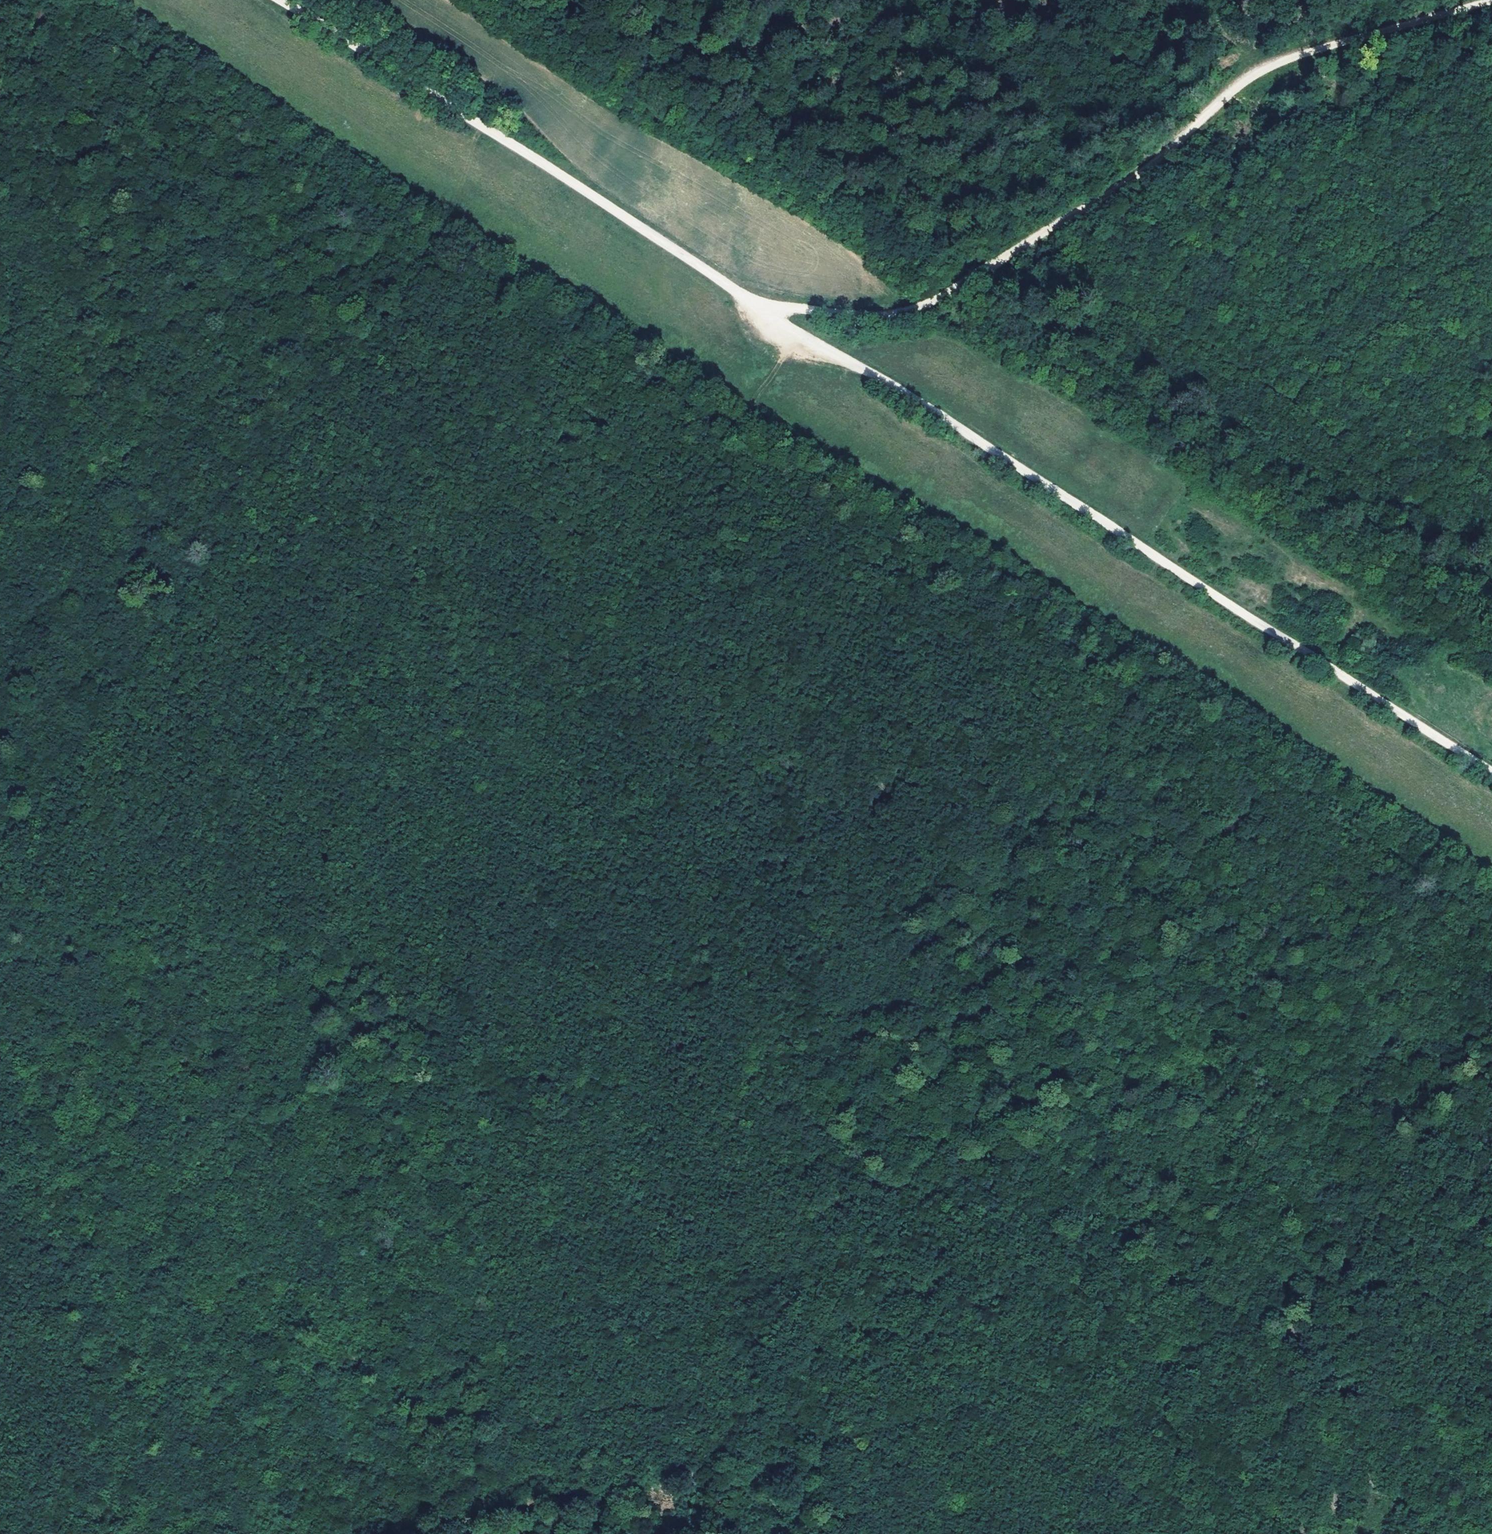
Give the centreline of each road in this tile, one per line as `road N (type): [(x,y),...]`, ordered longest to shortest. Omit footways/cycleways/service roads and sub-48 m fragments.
road 1 (track): [(760,308),(1491,775)]
road 2 (track): [(760,308),(868,318),(936,303),(1154,161),(1254,75),(1491,1)]
road 3 (track): [(760,308),(281,0)]
road 4 (track): [(1183,1533),(1154,1408),(1158,1373),(1185,1348)]

